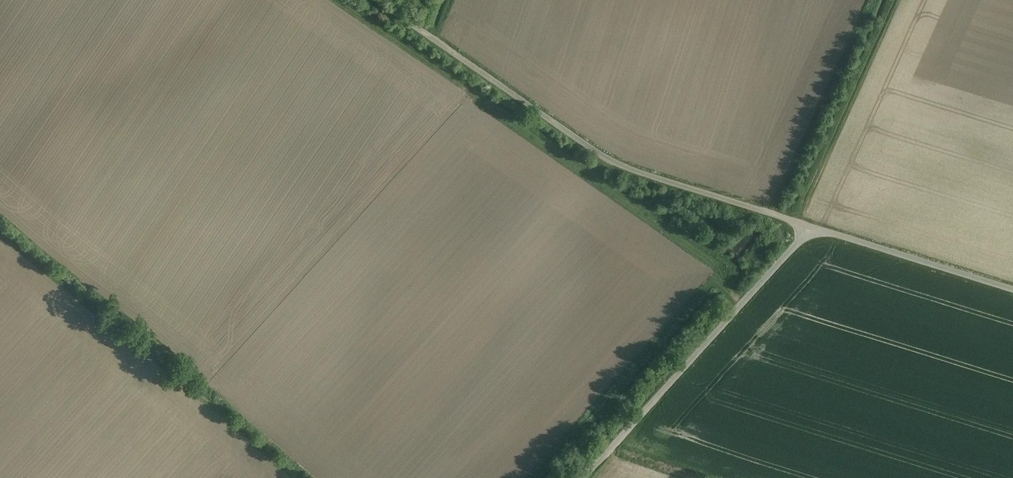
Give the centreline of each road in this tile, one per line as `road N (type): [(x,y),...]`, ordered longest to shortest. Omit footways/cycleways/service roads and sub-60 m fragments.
road 1 (unclassified): [(810,227),(605,155),(378,0)]
road 2 (unclassified): [(584,477),(810,227)]
road 3 (unclassified): [(1012,290),(810,227)]
road 4 (track): [(296,477),(192,389)]

